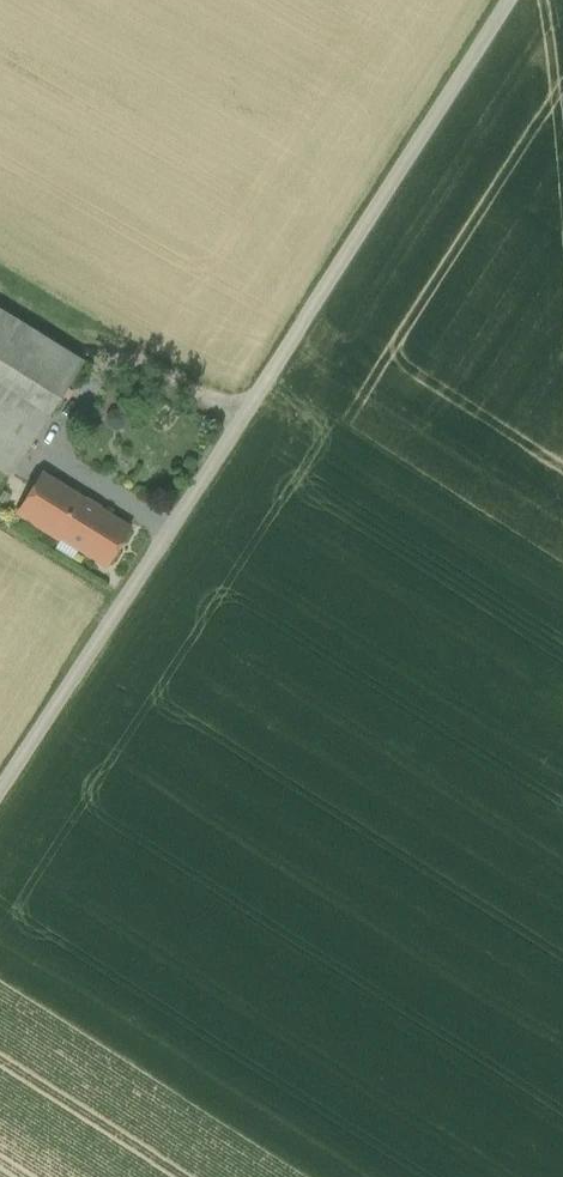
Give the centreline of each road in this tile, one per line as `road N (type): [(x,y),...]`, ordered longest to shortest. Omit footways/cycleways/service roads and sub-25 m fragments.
road 1 (residential): [(510,0),(0,783)]

